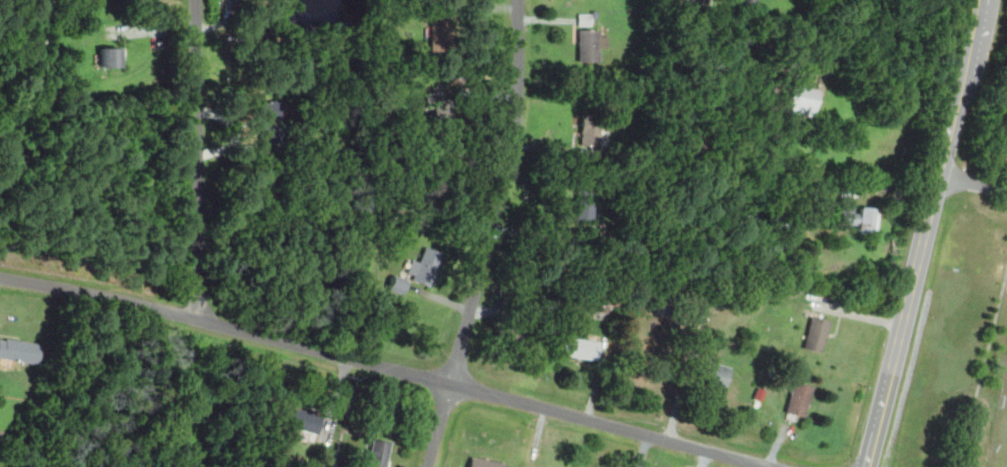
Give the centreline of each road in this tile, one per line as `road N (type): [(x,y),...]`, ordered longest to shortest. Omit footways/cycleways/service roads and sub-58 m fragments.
road 1 (residential): [(0,276),(144,303),(776,466)]
road 2 (tertiary): [(866,466),(980,0)]
road 3 (residential): [(429,466),(510,152),(518,0)]
road 4 (residential): [(205,319),(195,0)]

